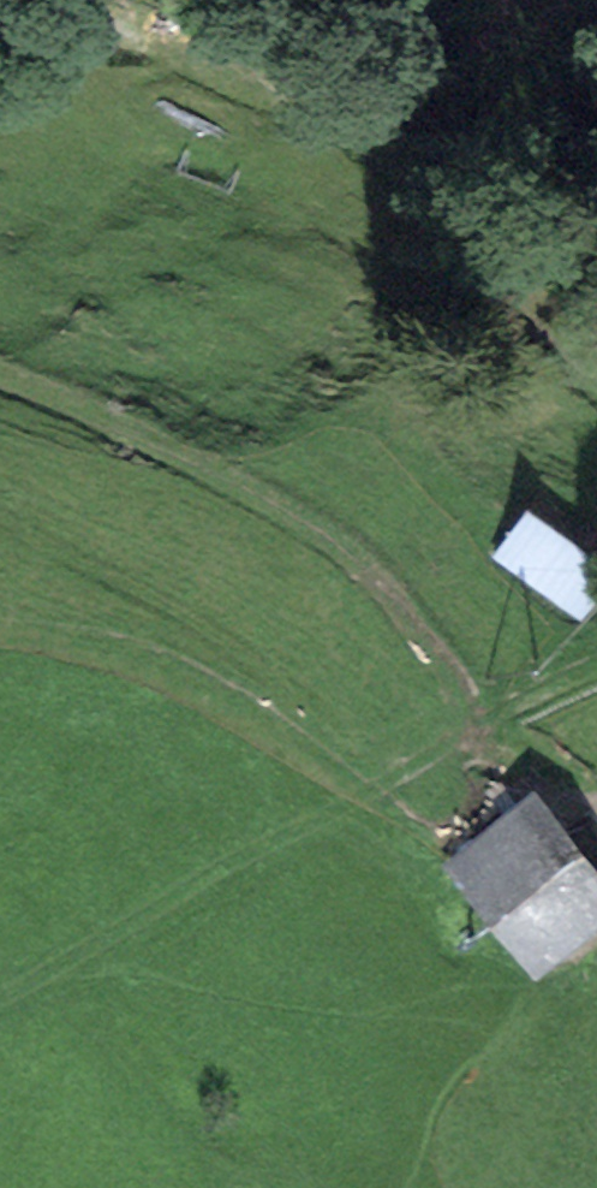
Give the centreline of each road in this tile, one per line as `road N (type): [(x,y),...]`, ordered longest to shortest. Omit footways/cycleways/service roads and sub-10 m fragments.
road 1 (track): [(434,750),(460,706),(447,666),(385,582),(329,535),(225,473),(0,370)]
road 2 (track): [(86,19),(332,120),(377,148),(596,371)]
road 3 (track): [(596,655),(331,814)]

